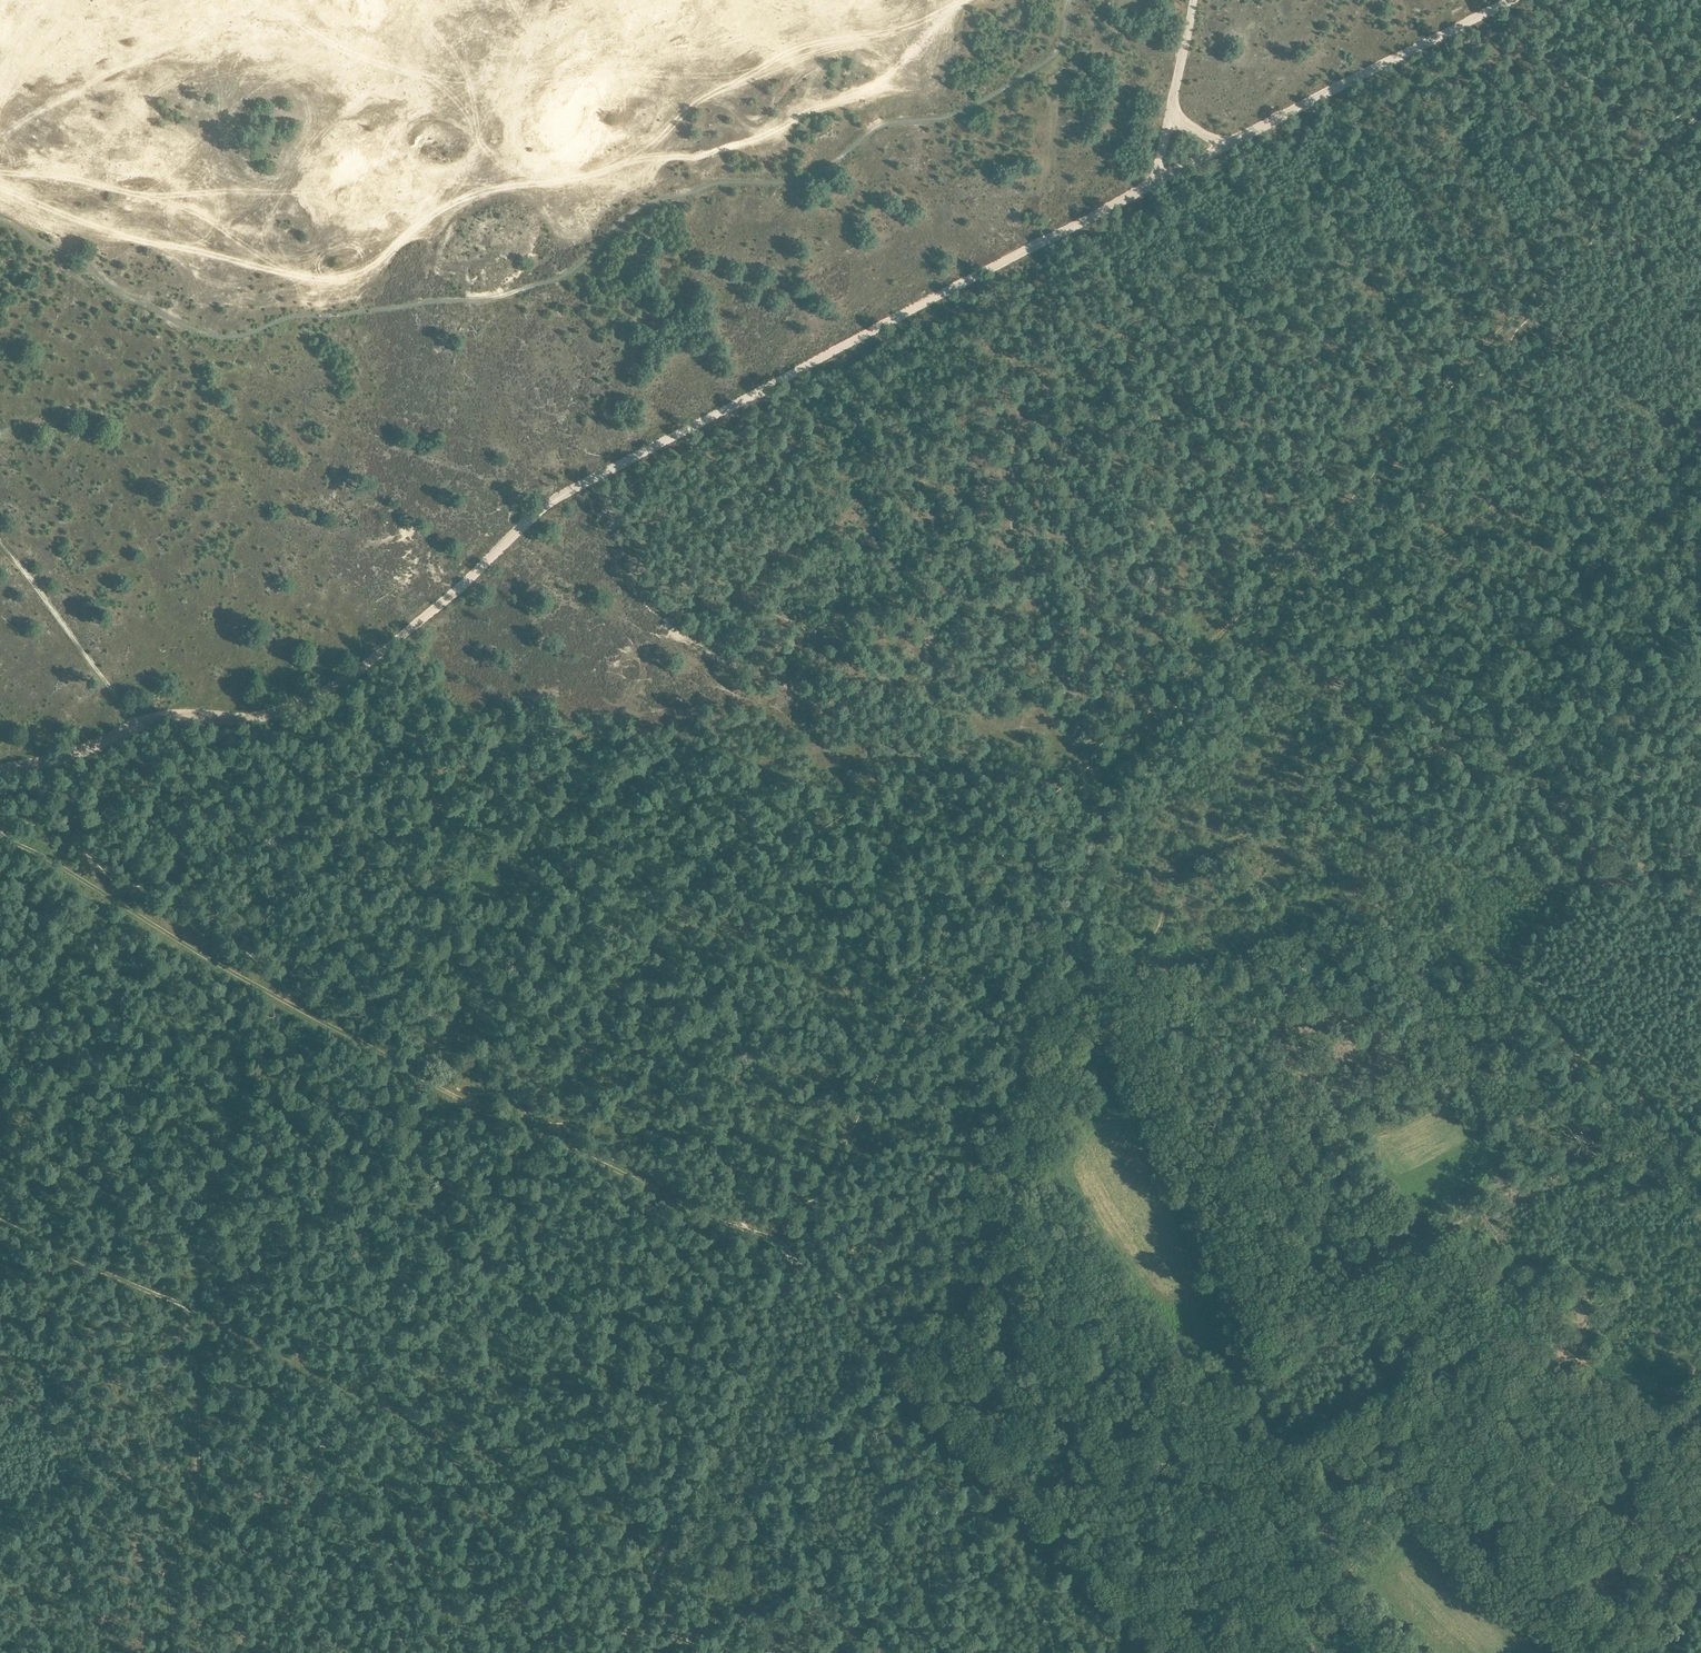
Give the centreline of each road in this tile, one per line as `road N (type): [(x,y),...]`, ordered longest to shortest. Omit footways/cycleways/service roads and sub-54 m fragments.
road 1 (track): [(1700,411),(1444,626),(1317,792),(1267,825),(1186,858),(1160,930),(1104,977),(1117,1044),(1140,1076),(1237,1292),(1264,1418),(1318,1506),(1330,1518),(1355,1517),(1408,1482),(1420,1483),(1499,1565),(1604,1652)]
road 2 (track): [(138,727),(162,718),(254,719),(321,694),(402,636),(570,490),(1512,0)]
road 3 (track): [(0,836),(453,1094),(698,1215),(771,1237),(794,1259)]
road 4 (track): [(513,0),(474,73),(480,160),(470,186),(368,269),(317,283),(255,270),(176,228),(156,200),(166,168),(266,58),(290,44)]
road 5 (track): [(290,44),(415,73),(451,91),(556,186),(605,186),(652,161),(690,157),(777,127),(885,78),(968,0)]
road 6 (track): [(1129,734),(1301,542),(1354,469),(1546,286),(1640,172)]
road 7 (track): [(0,1216),(87,1266),(199,1315),(197,1493),(170,1594),(179,1652)]
road 8 (track): [(794,1259),(819,1275),(1184,1652)]
road 9 (track): [(828,1185),(953,929),(1129,734)]
road 10 (track): [(612,1652),(647,1593),(794,1259)]
road 11 (track): [(0,544),(138,727)]
road 12 (track): [(0,84),(115,103),(160,96),(219,111)]
road 13 (track): [(1156,183),(1194,0)]
road 14 (track): [(138,727),(65,759),(0,772)]

